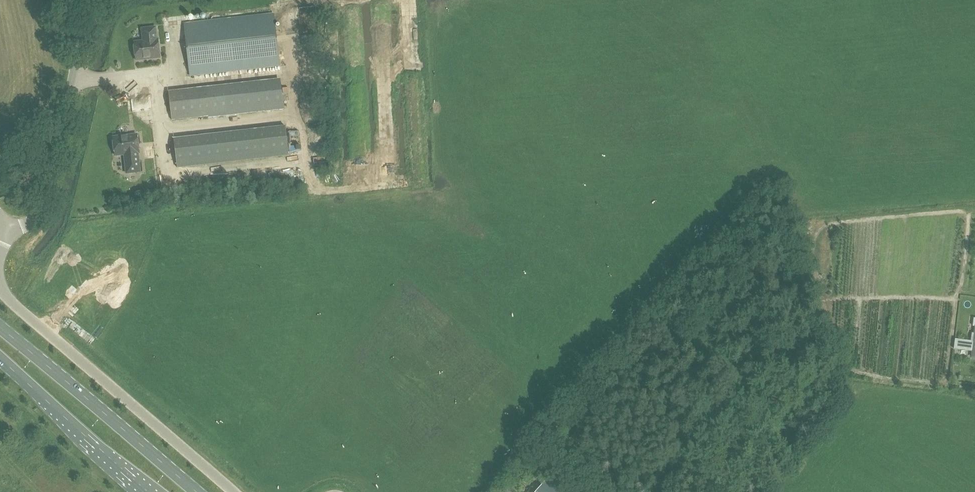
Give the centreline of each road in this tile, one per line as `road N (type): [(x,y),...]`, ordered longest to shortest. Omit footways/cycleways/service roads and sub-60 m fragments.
road 1 (unclassified): [(0,286),(232,491)]
road 2 (primary): [(197,491),(0,327)]
road 3 (unclassified): [(11,228),(30,222),(43,206),(90,0)]
road 4 (primary): [(0,359),(147,491)]

